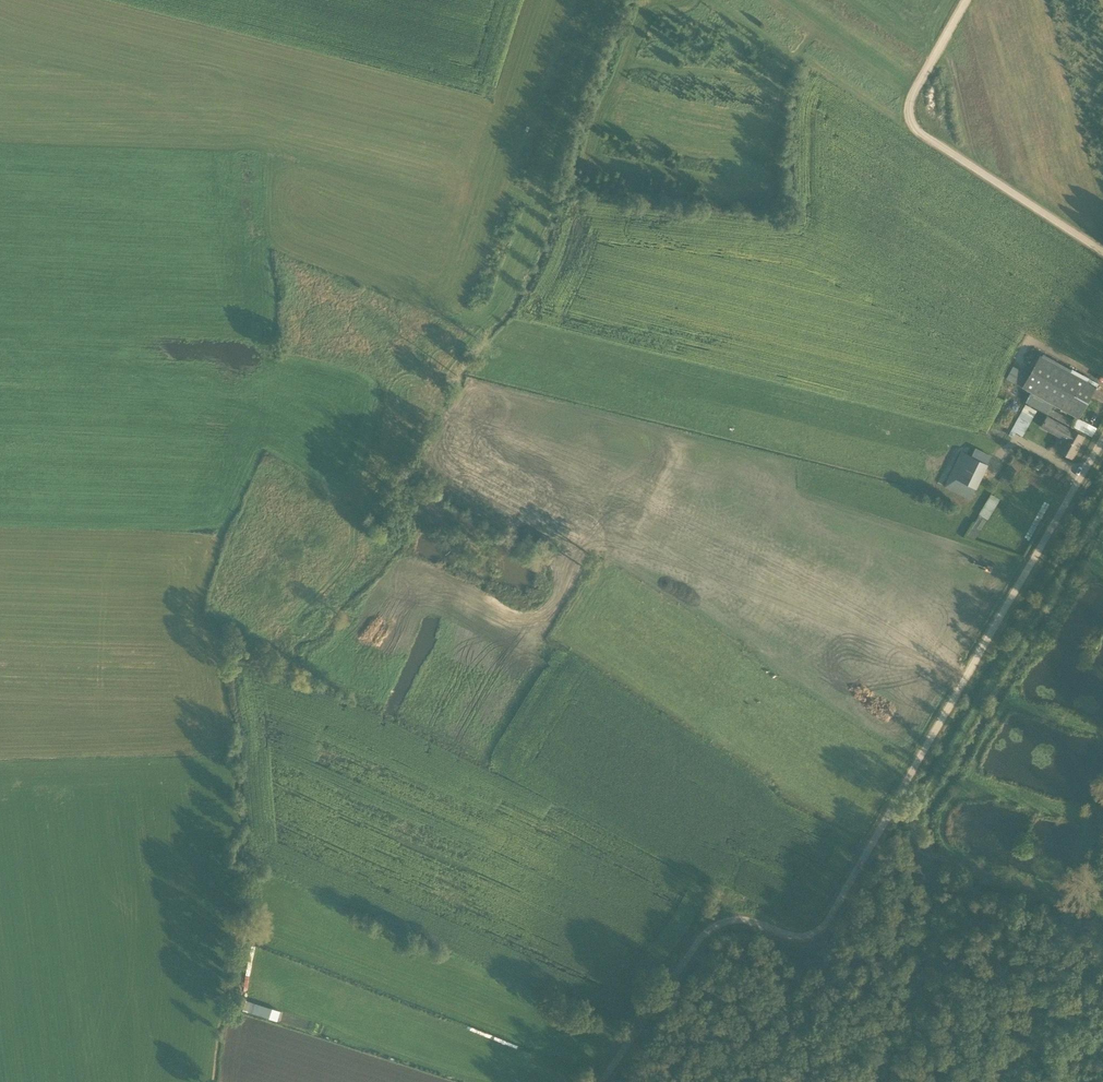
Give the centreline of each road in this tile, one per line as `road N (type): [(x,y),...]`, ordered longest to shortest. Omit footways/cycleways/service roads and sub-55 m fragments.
road 1 (unclassified): [(1102,438),(827,921),(800,937),(743,918),(710,928),(600,1081)]
road 2 (track): [(914,821),(1102,492)]
road 3 (unclassified): [(965,0),(912,94),(913,122),(1102,252)]
road 4 (track): [(1102,890),(1076,882),(1069,896),(922,851),(906,815)]

